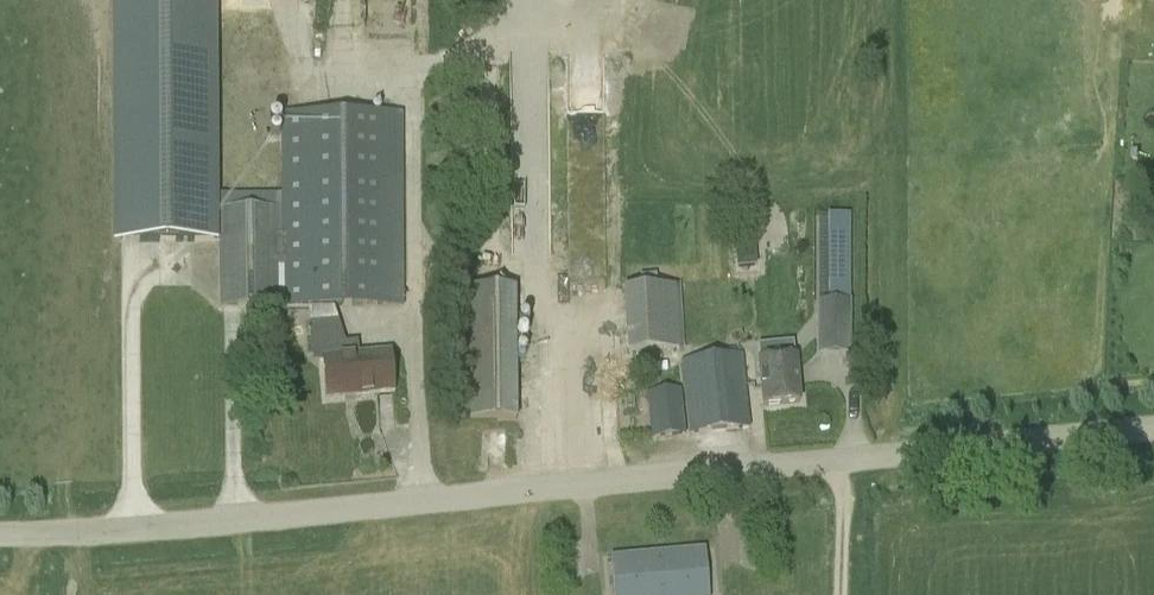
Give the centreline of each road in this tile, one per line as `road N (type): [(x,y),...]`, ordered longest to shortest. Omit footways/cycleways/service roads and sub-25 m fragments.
road 1 (unclassified): [(1153,422),(171,526),(0,535)]
road 2 (track): [(841,459),(839,594)]

